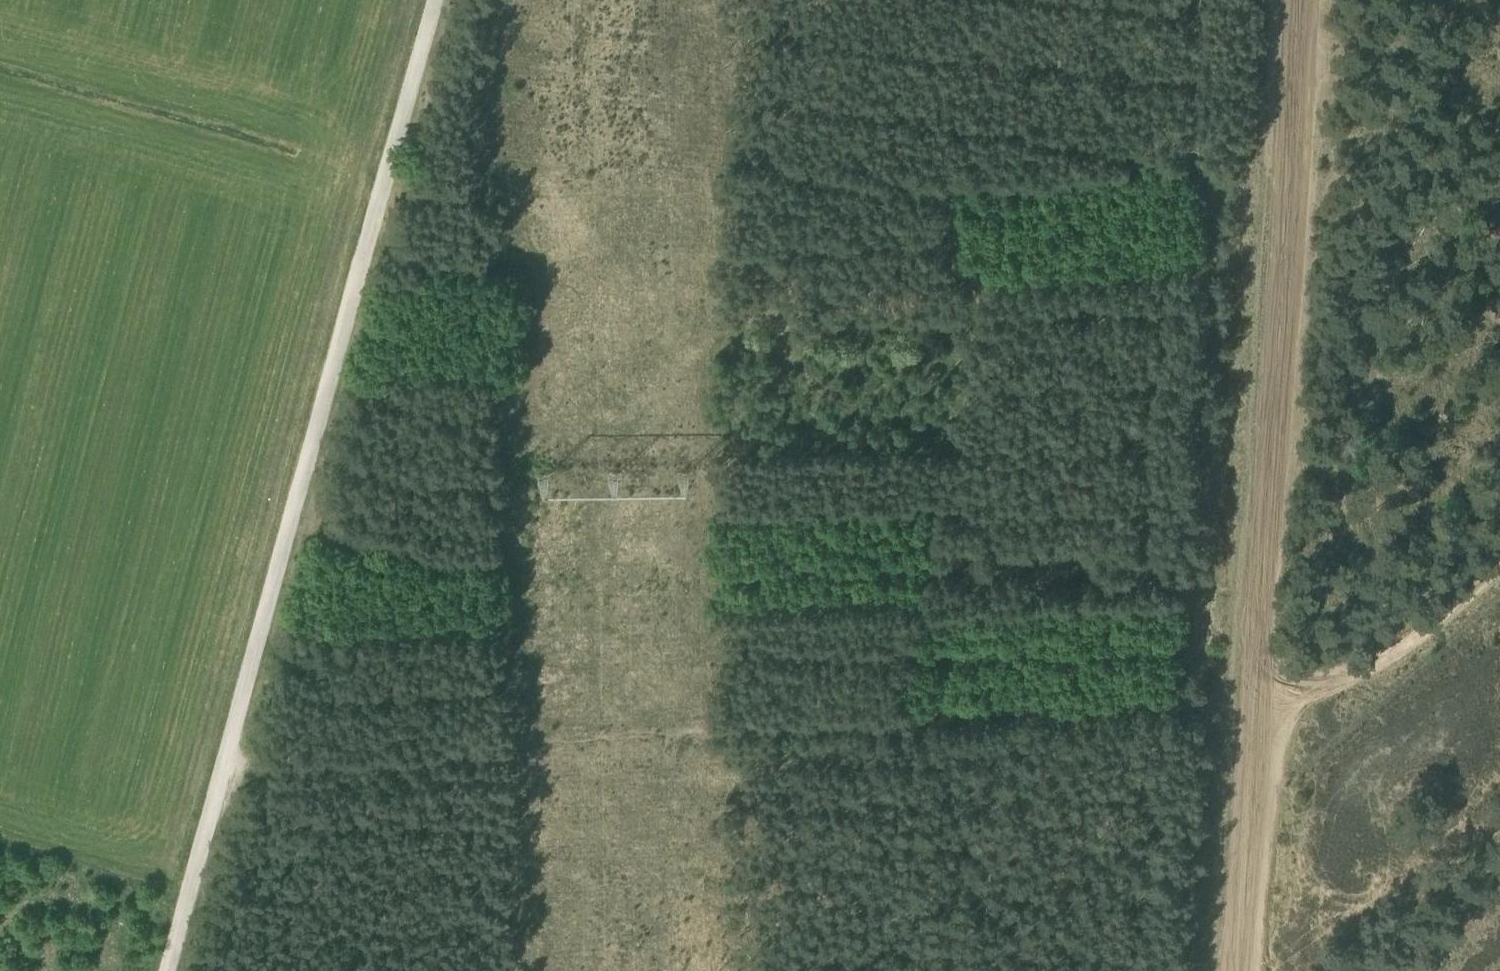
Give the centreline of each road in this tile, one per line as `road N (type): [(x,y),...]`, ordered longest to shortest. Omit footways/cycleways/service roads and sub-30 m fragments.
road 1 (track): [(433,0),(167,970)]
road 2 (track): [(1303,0),(1239,970)]

